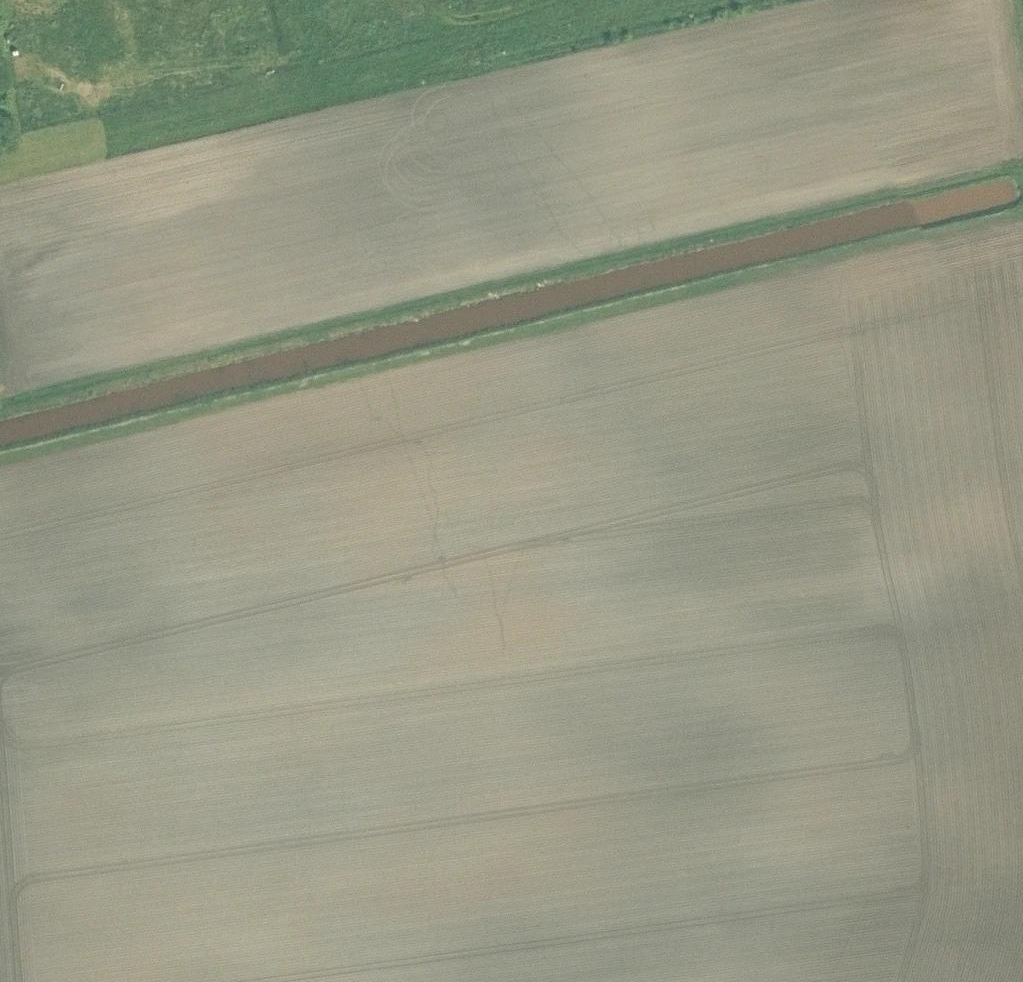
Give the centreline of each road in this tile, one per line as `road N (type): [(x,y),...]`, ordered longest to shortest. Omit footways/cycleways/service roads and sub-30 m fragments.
road 1 (track): [(0,460),(1022,212)]

